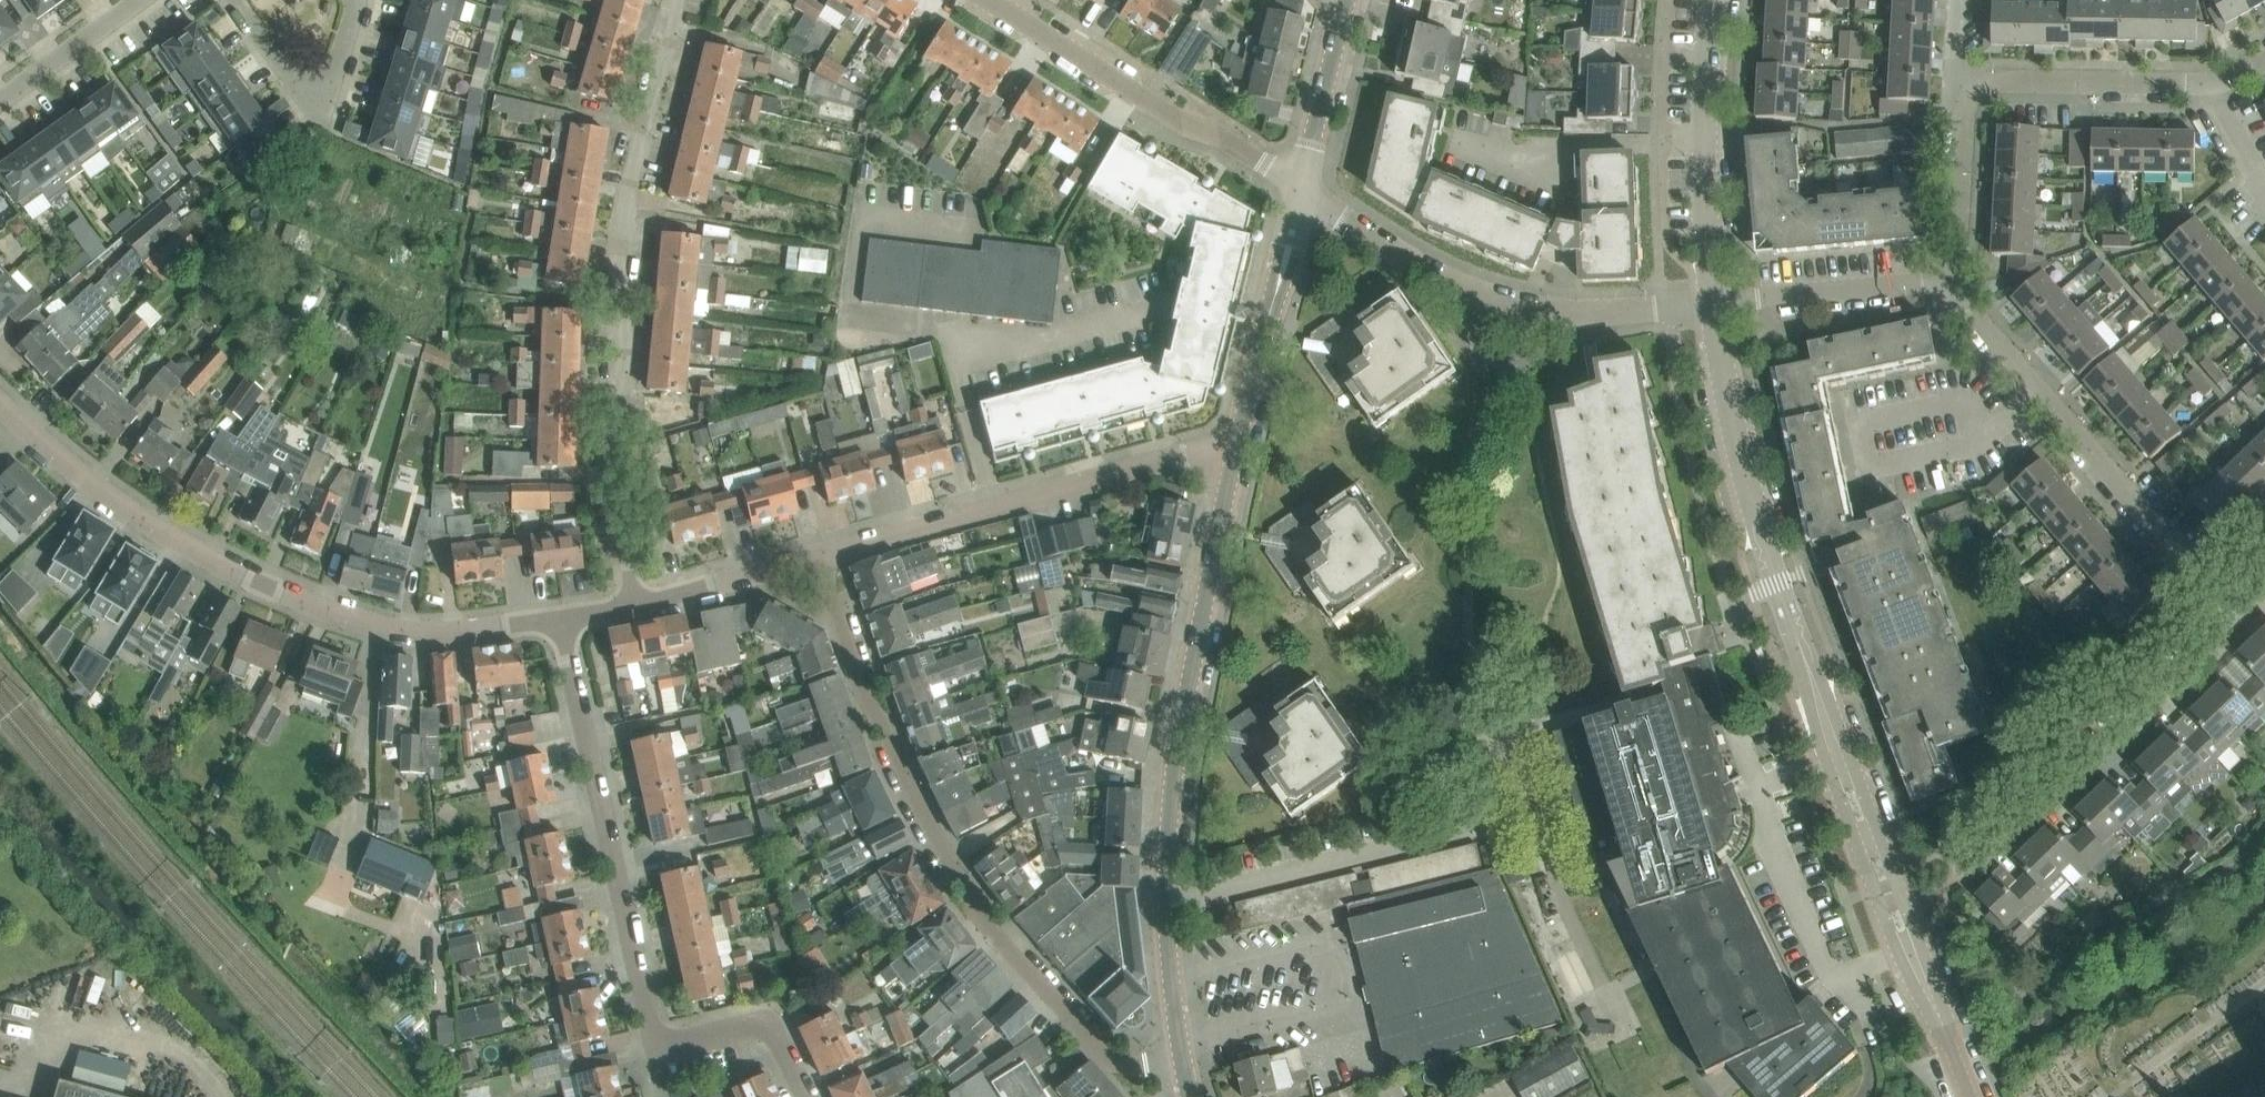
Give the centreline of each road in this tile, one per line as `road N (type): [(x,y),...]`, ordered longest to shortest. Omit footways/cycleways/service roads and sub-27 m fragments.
road 1 (tertiary): [(1972,1096),(1909,955),(1748,489),(1711,305)]
road 2 (residential): [(818,555),(868,700),(983,921),(1105,1056),(1122,1065),(1184,1062)]
road 3 (tertiary): [(1184,1062),(1171,975),(1170,822),(1236,440)]
road 4 (residential): [(0,405),(109,499),(197,553),(313,605),(424,635),(561,620)]
road 5 (residential): [(633,605),(609,432),(610,396),(627,357),(617,252),(644,111),(673,38),(676,0)]
road 6 (residential): [(806,1096),(765,1027),(662,1040),(647,1017),(561,620)]
road 7 (residential): [(1955,281),(2237,623)]
road 8 (residential): [(1301,188),(1487,295),(1570,312),(1711,305)]
road 9 (residential): [(818,555),(1236,440)]
road 10 (residential): [(1301,188),(988,0)]
road 11 (residential): [(2237,623),(1972,868)]
road 12 (tertiary): [(1711,305),(1705,103),(1715,0)]
road 13 (tertiary): [(1236,440),(1301,188)]
road 14 (residential): [(1711,305),(1955,281)]
road 15 (residential): [(1967,79),(2211,83)]
road 16 (residential): [(1955,281),(1967,79)]
road 17 (tertiary): [(1301,188),(1347,0)]
road 18 (residential): [(633,605),(818,555)]
road 19 (residential): [(0,101),(142,0)]
road 20 (residential): [(355,0),(332,76),(309,90),(288,72)]

